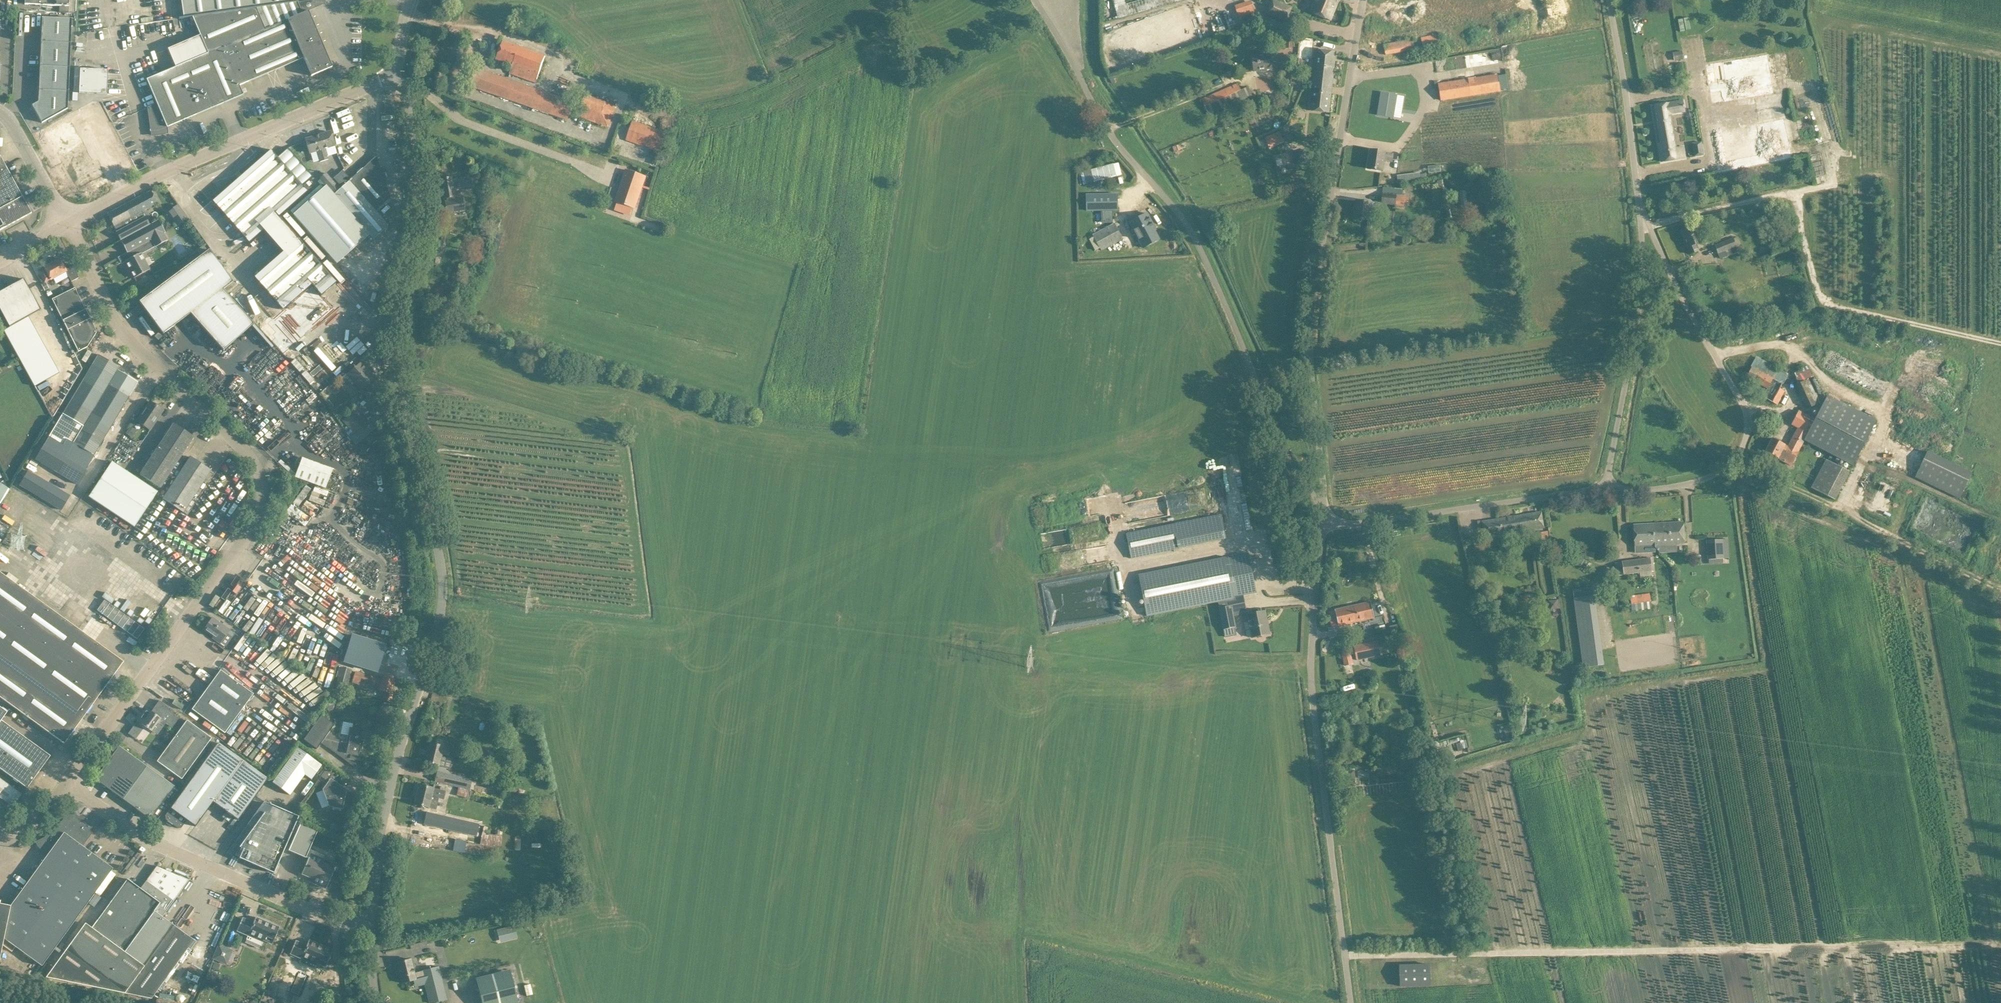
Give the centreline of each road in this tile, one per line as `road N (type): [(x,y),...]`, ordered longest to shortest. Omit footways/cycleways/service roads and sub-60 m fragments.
road 1 (unclassified): [(371,937),(381,833),(438,624),(443,576),(395,374),(396,299),(417,194),(406,99),(392,76)]
road 2 (unclassified): [(70,784),(257,517),(264,481),(257,463),(143,351),(109,306),(70,224)]
road 3 (unclassified): [(1323,513),(1189,229),(1114,141),(1037,0)]
road 4 (unclassified): [(1323,513),(1312,337),(1364,0)]
road 5 (unclassified): [(1352,1002),(1312,677),(1324,526)]
road 6 (unclassified): [(1605,490),(1695,484),(1731,463),(1749,432),(1748,413),(1642,219)]
road 7 (unclassified): [(70,224),(168,169),(392,76)]
road 8 (unclassified): [(371,937),(144,837),(70,784)]
road 9 (unclassified): [(1324,526),(1605,490)]
road 10 (unclassified): [(1605,490),(1638,310),(1642,219)]
road 11 (unclassified): [(1642,219),(1609,0)]
road 12 (unclassified): [(70,224),(0,113)]

